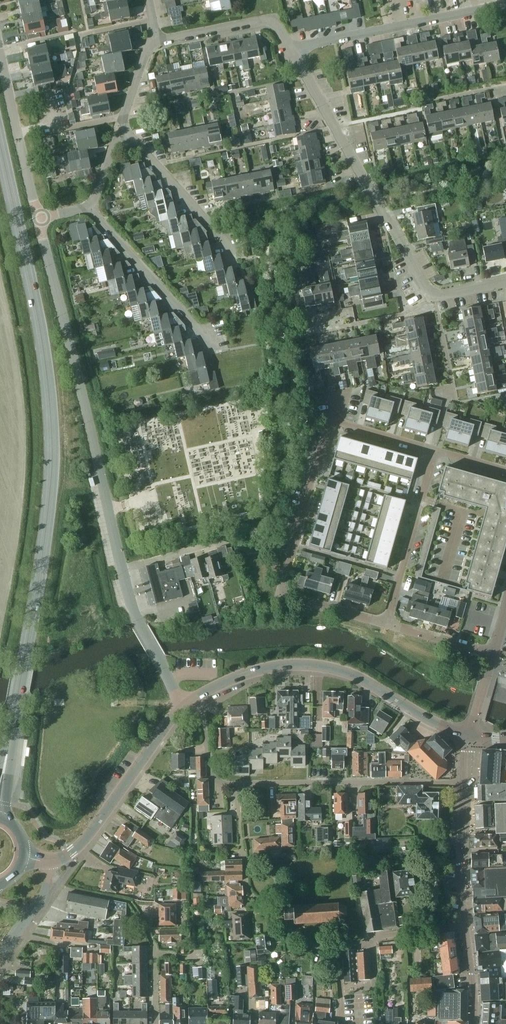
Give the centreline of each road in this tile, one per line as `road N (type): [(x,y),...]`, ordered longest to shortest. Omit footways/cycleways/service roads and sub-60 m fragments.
road 1 (primary): [(16,704),(45,536),(49,395),(0,144)]
road 2 (unclassified): [(188,703),(138,626),(37,219)]
road 3 (tertiary): [(188,703),(252,672),(316,668),(468,737)]
road 4 (residential): [(386,623),(288,596),(282,585),(326,429),(336,422)]
road 5 (residential): [(425,288),(291,50)]
road 6 (residential): [(238,784),(463,781)]
road 7 (residential): [(291,50),(505,5)]
road 8 (tertiary): [(46,863),(87,837),(188,703)]
road 9 (residential): [(342,1023),(337,947),(465,923)]
road 10 (residential): [(211,346),(86,208)]
road 11 (residential): [(386,623),(435,451)]
road 12 (residential): [(236,254),(119,125)]
road 13 (unclassified): [(37,219),(0,53)]
road 14 (residential): [(156,43),(267,22),(291,50)]
road 15 (residential): [(465,923),(463,781)]

